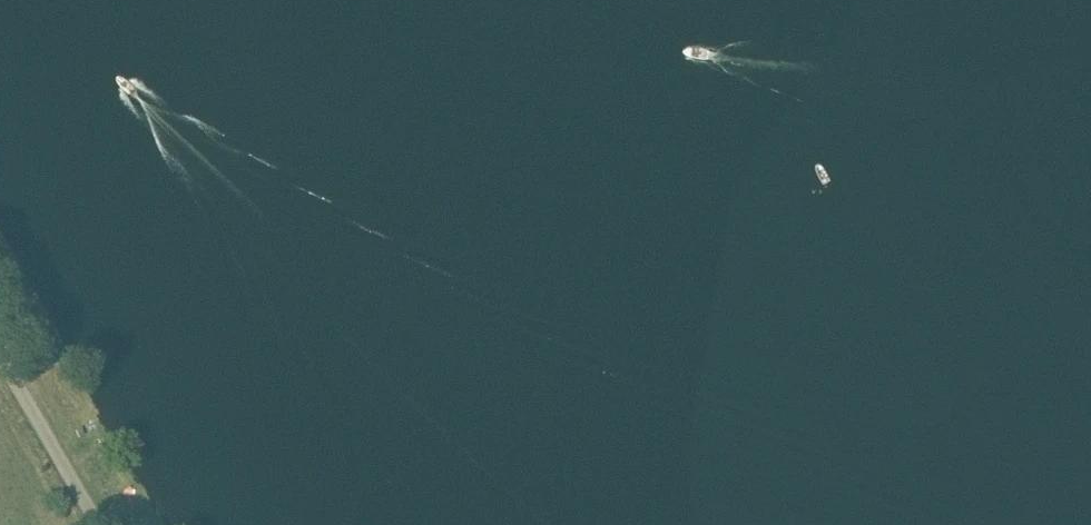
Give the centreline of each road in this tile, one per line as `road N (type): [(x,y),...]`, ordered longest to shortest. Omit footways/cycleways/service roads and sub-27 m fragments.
road 1 (unclassified): [(100,524),(0,356)]

